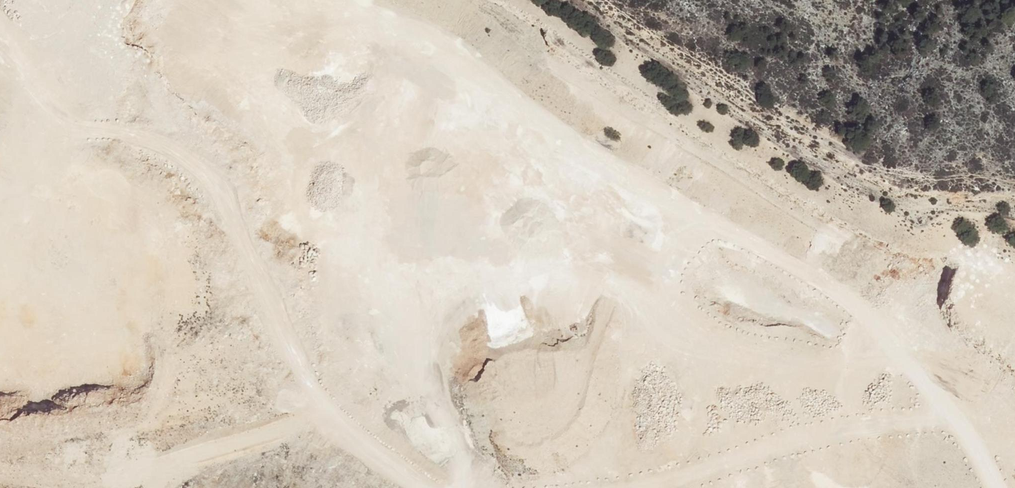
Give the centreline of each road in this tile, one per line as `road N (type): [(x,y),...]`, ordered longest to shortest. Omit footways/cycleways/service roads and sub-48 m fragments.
road 1 (track): [(431,487),(373,445),(285,352),(217,191),(203,175),(84,76),(40,64),(14,78),(6,106),(50,350)]
road 2 (track): [(992,487),(968,437),(864,315),(779,255),(522,110),(425,41),(309,0)]
road 3 (track): [(255,0),(226,32),(222,56),(233,86),(276,135),(292,201),(306,219),(396,297),(437,391),(466,487)]
road 4 (track): [(396,297),(570,273),(616,279),(648,294),(705,347),(765,364),(844,366),(888,344)]
road 5 (track): [(949,415),(829,431),(642,487)]

